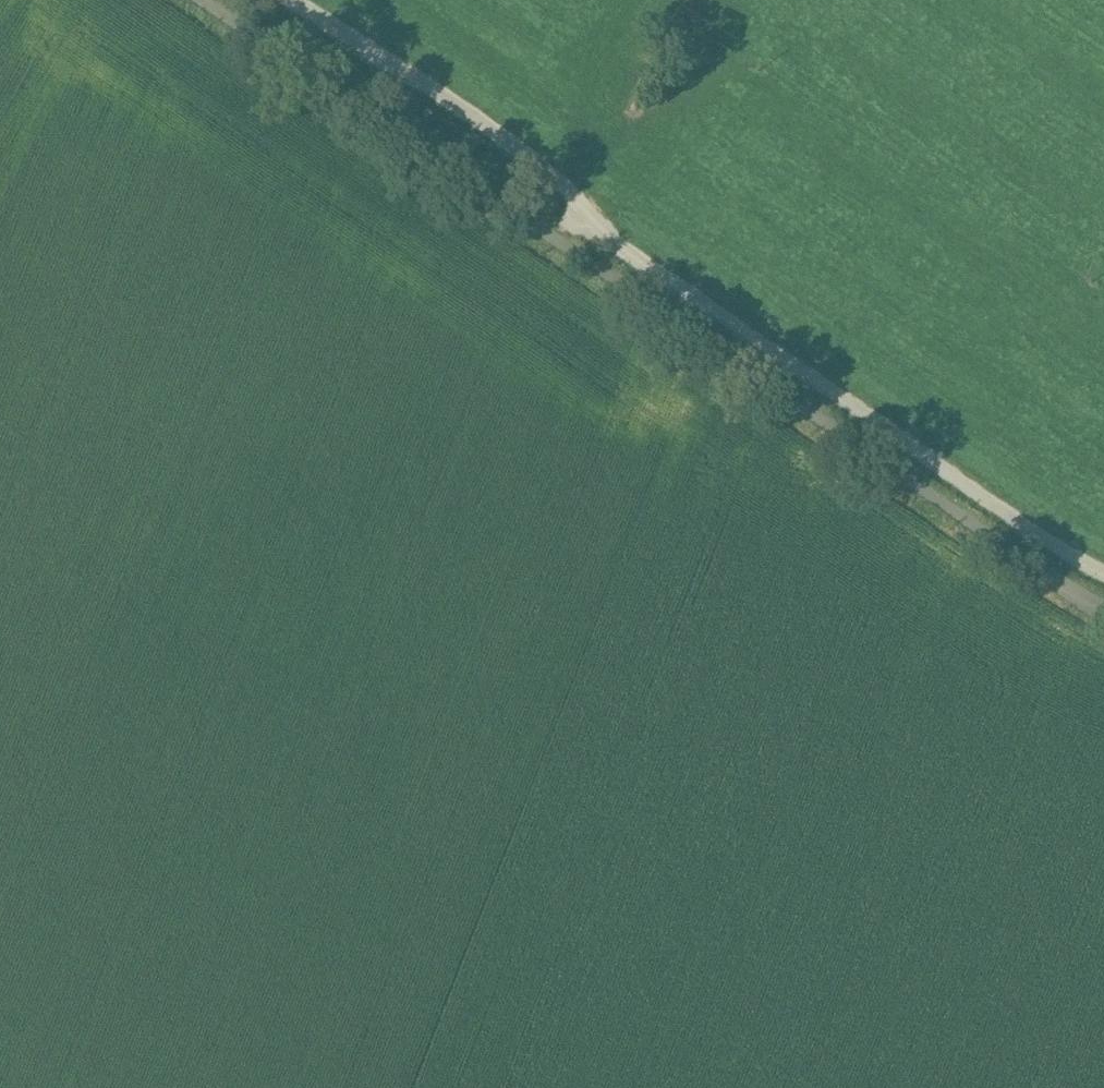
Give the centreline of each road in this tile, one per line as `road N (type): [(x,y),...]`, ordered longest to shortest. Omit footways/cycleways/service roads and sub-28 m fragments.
road 1 (residential): [(1103,614),(199,0)]

